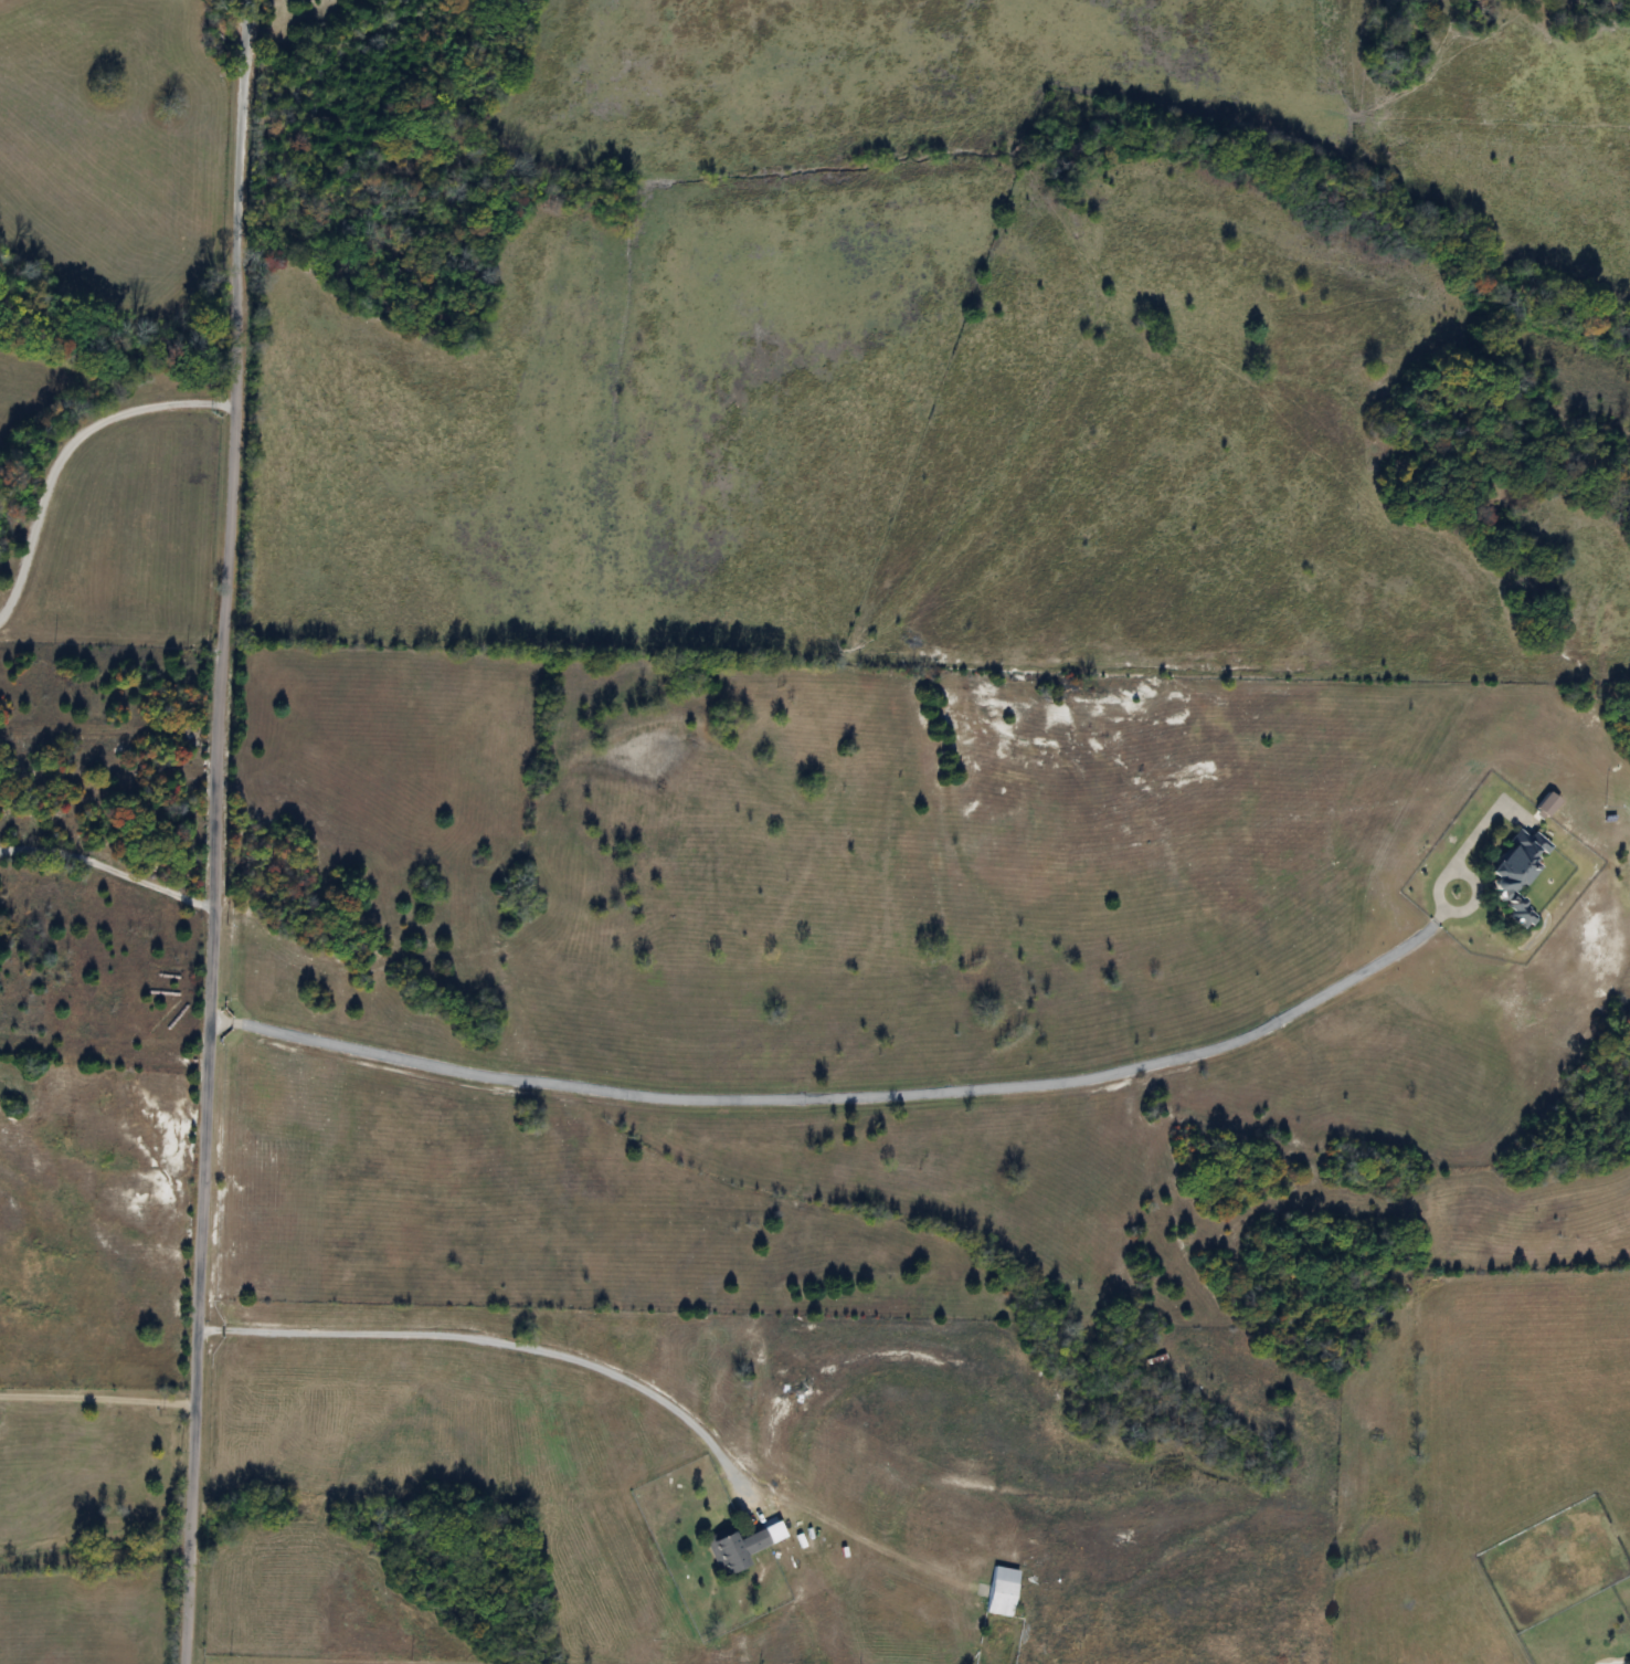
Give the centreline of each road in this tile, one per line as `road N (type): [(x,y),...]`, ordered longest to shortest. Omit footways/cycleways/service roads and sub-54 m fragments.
road 1 (residential): [(182,1663),(247,0)]

